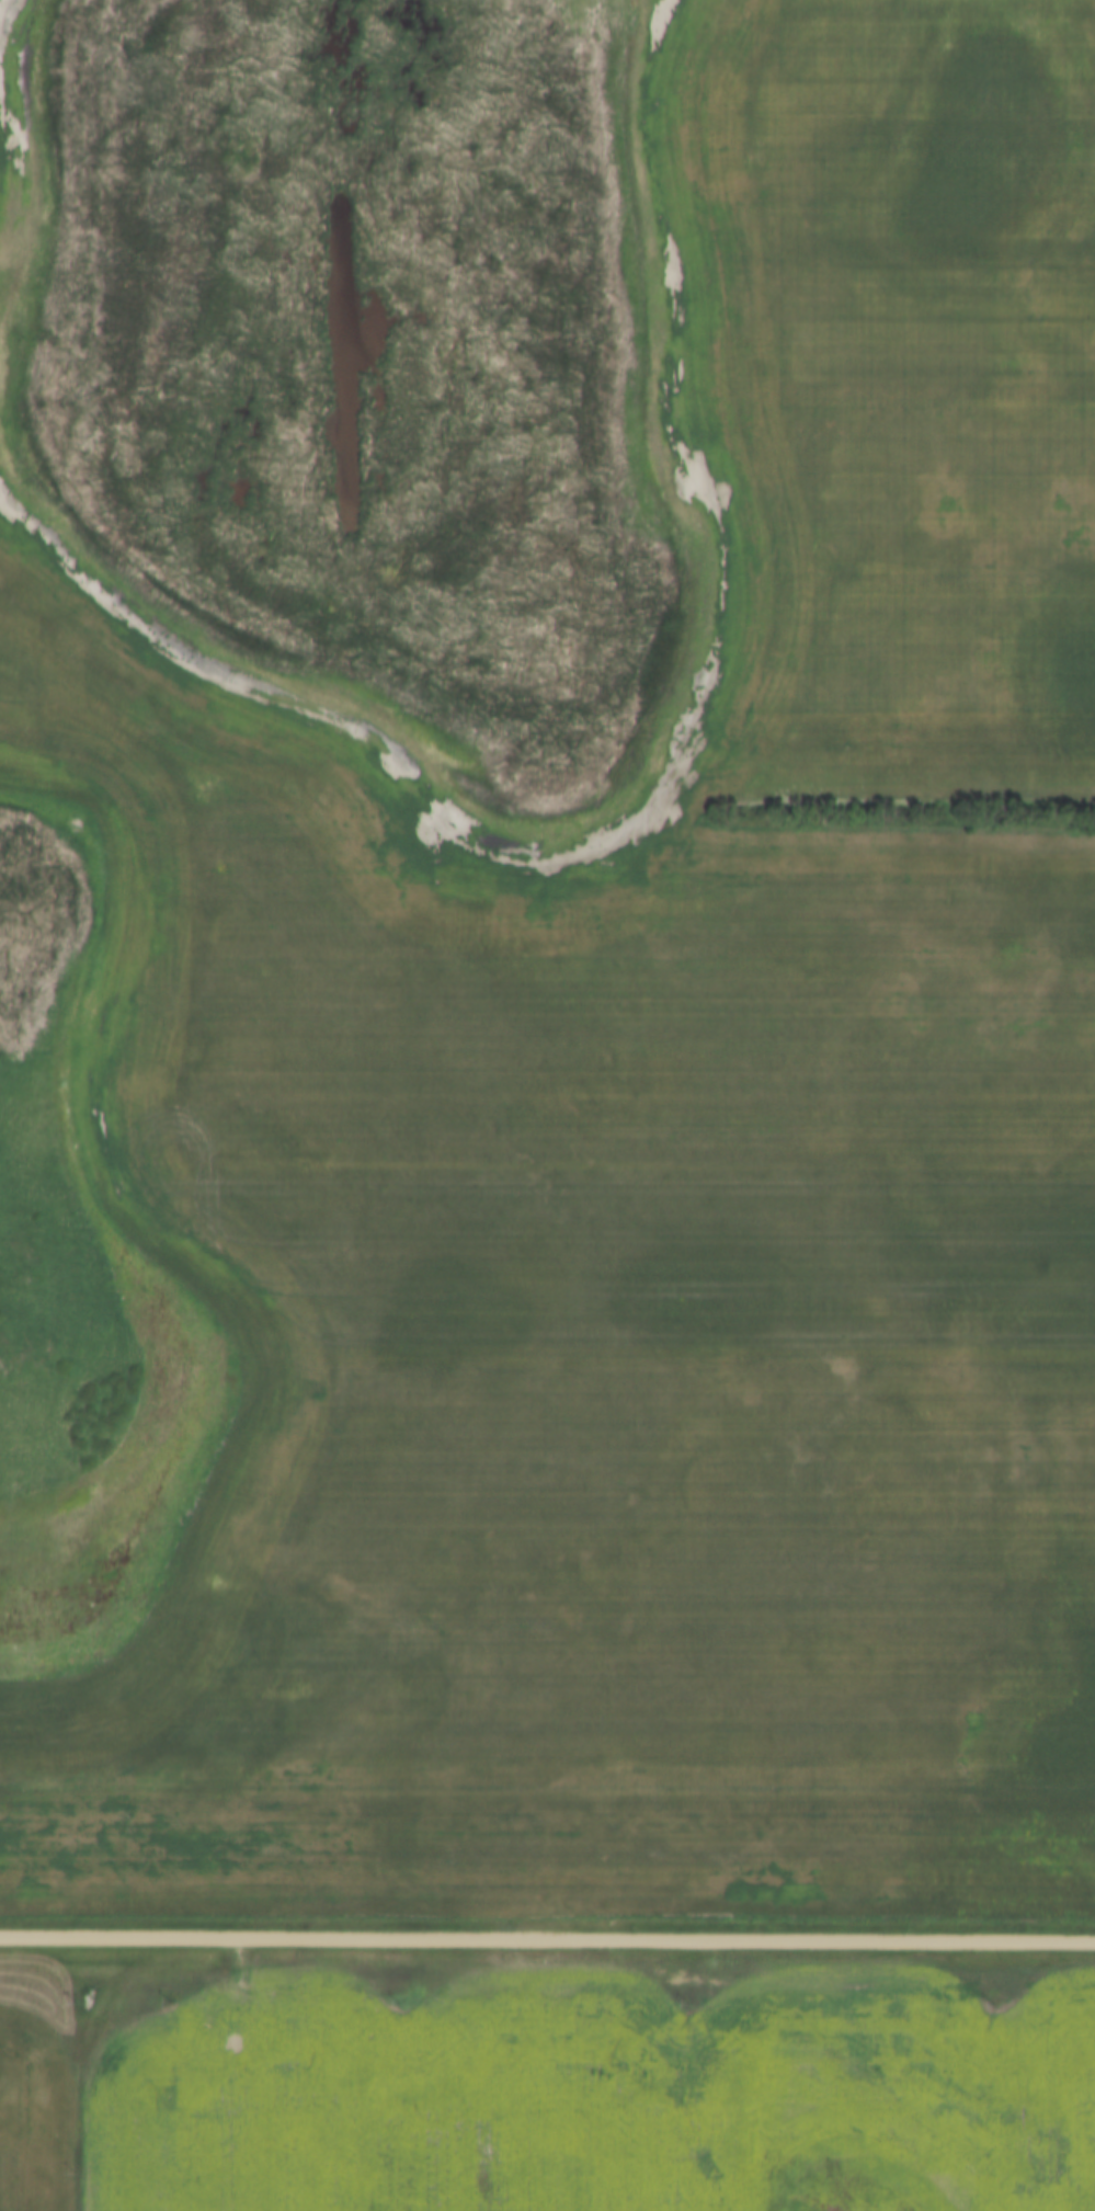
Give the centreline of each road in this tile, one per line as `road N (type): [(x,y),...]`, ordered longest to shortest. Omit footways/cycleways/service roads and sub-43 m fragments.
road 1 (residential): [(0,1937),(1094,1946)]
road 2 (track): [(184,1938),(140,1978),(104,2036),(87,2085),(86,2210)]

